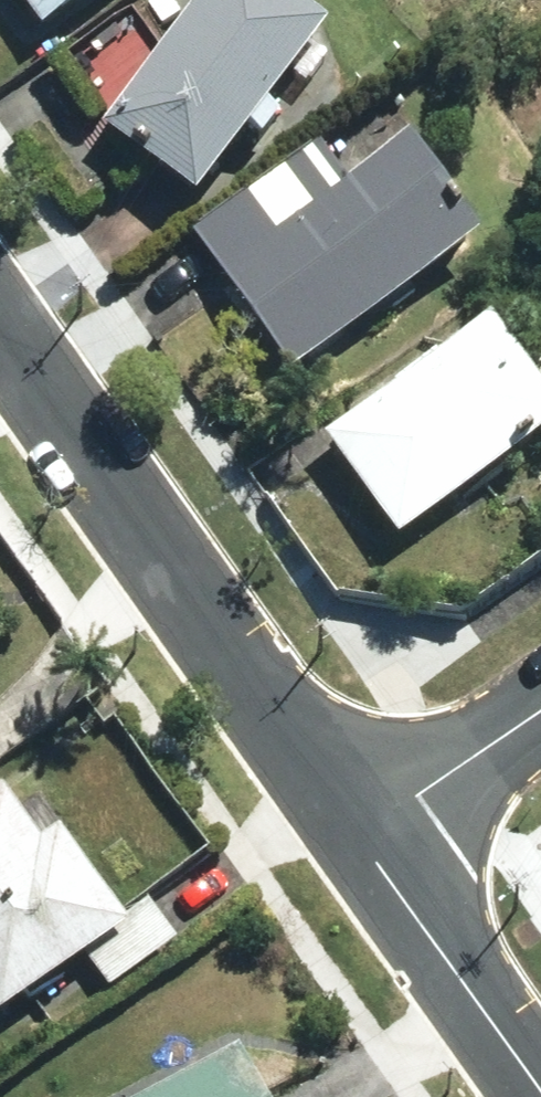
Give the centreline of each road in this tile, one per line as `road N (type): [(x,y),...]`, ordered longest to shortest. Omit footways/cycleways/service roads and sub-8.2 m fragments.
road 1 (residential): [(359,833),(0,329)]
road 2 (residential): [(540,1093),(359,833)]
road 3 (residential): [(540,707),(359,833)]

